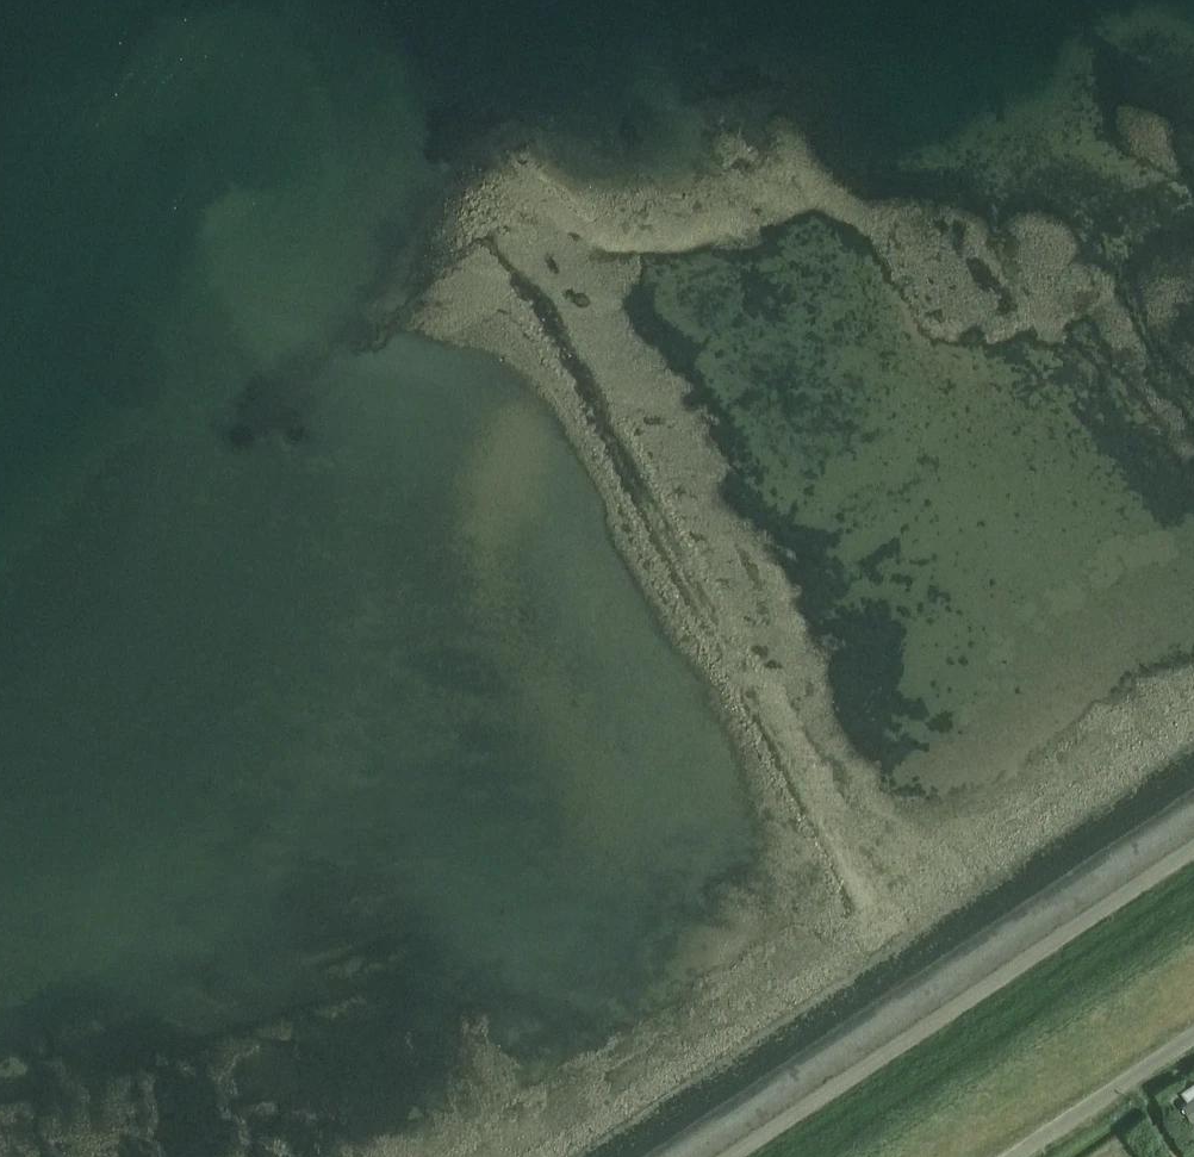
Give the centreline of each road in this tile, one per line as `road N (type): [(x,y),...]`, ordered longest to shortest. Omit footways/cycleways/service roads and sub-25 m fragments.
road 1 (unclassified): [(1024,1156),(1193,1039)]

